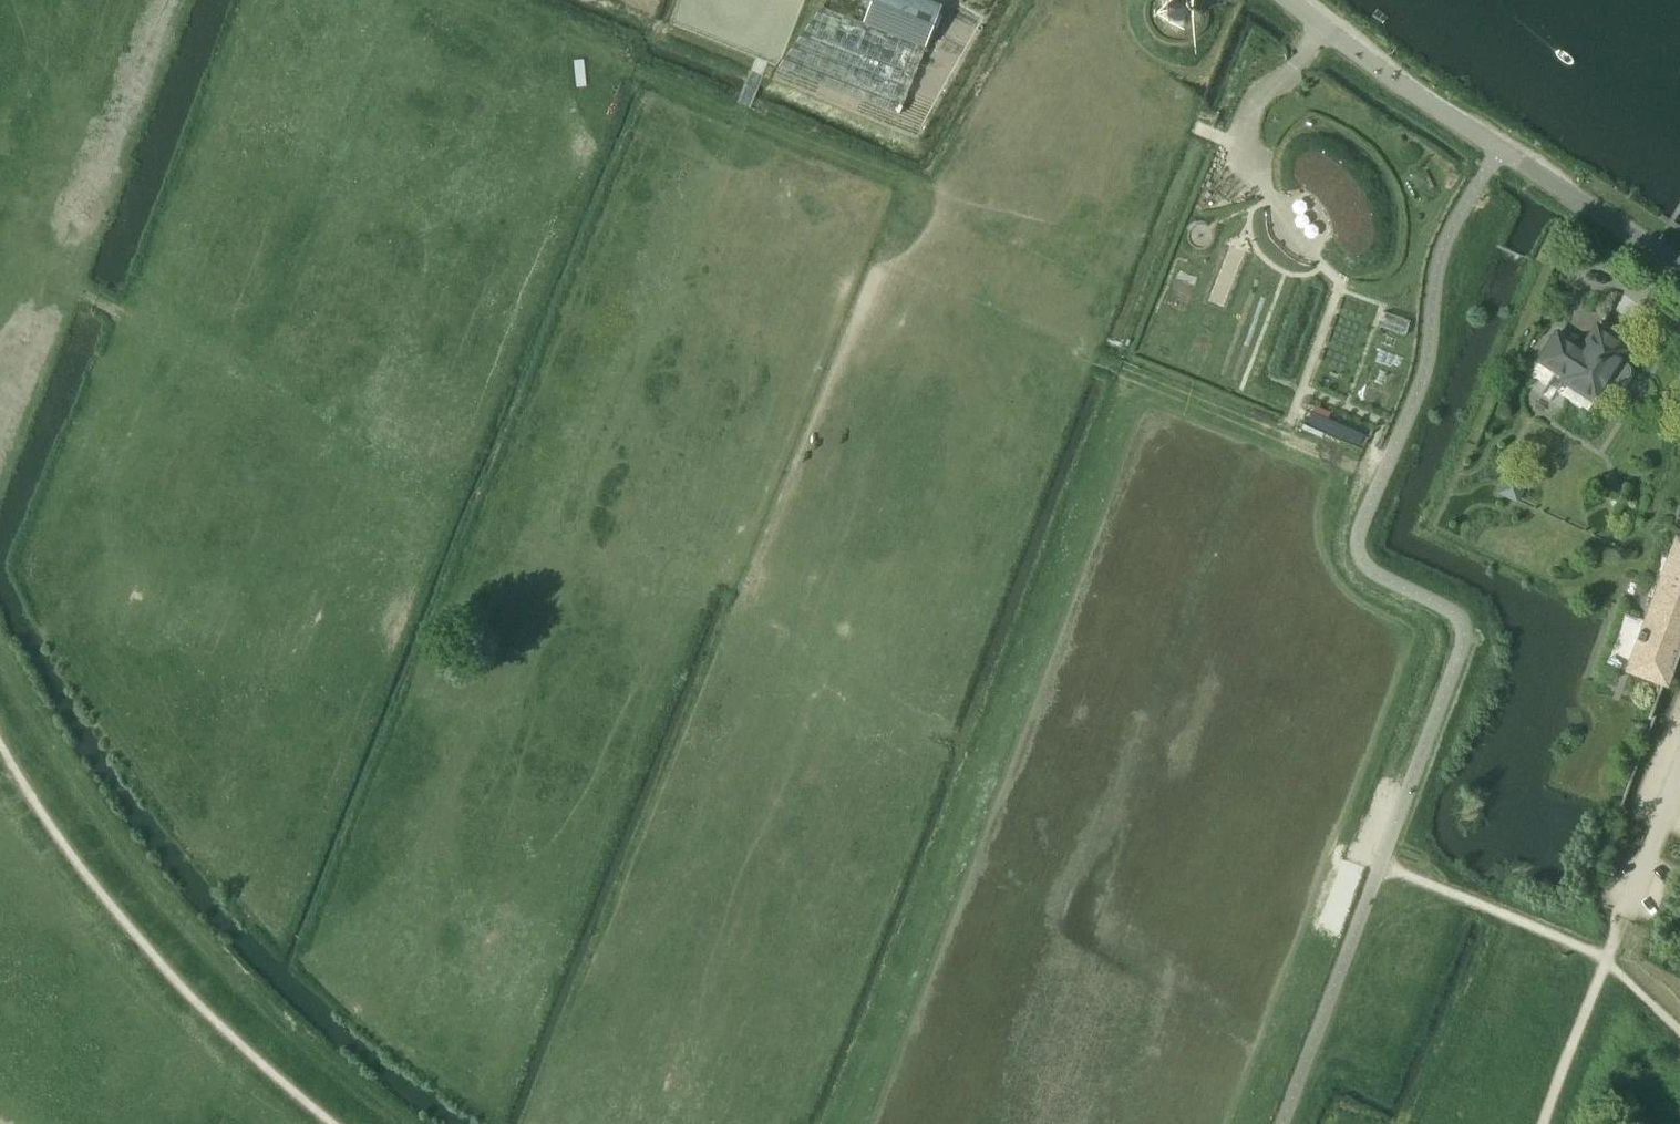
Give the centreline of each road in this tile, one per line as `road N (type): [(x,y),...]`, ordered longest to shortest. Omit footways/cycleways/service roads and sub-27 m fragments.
road 1 (unclassified): [(1679,265),(1381,72),(1287,0)]

